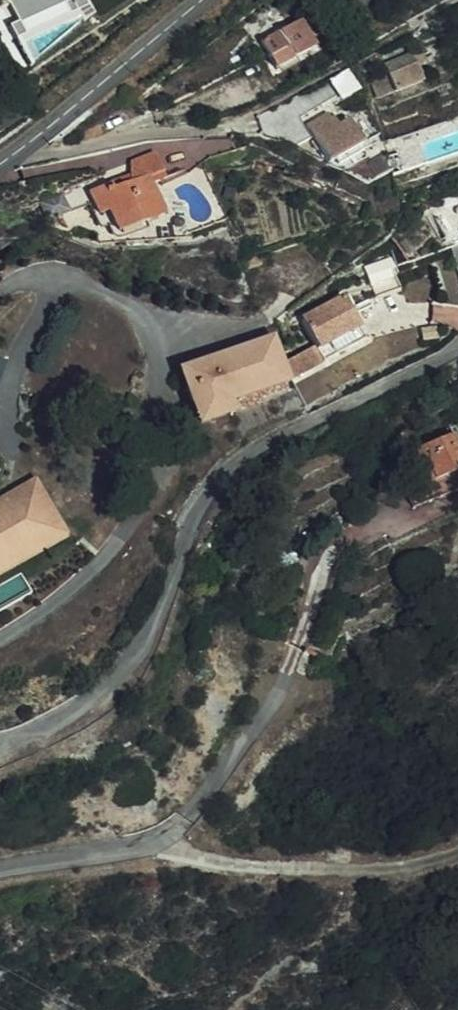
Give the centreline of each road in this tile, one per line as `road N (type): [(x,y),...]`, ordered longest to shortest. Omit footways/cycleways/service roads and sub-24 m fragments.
road 1 (track): [(457,855),(390,876),(239,870),(159,842)]
road 2 (tertiary): [(0,163),(201,0)]
road 3 (residential): [(0,869),(159,842)]

